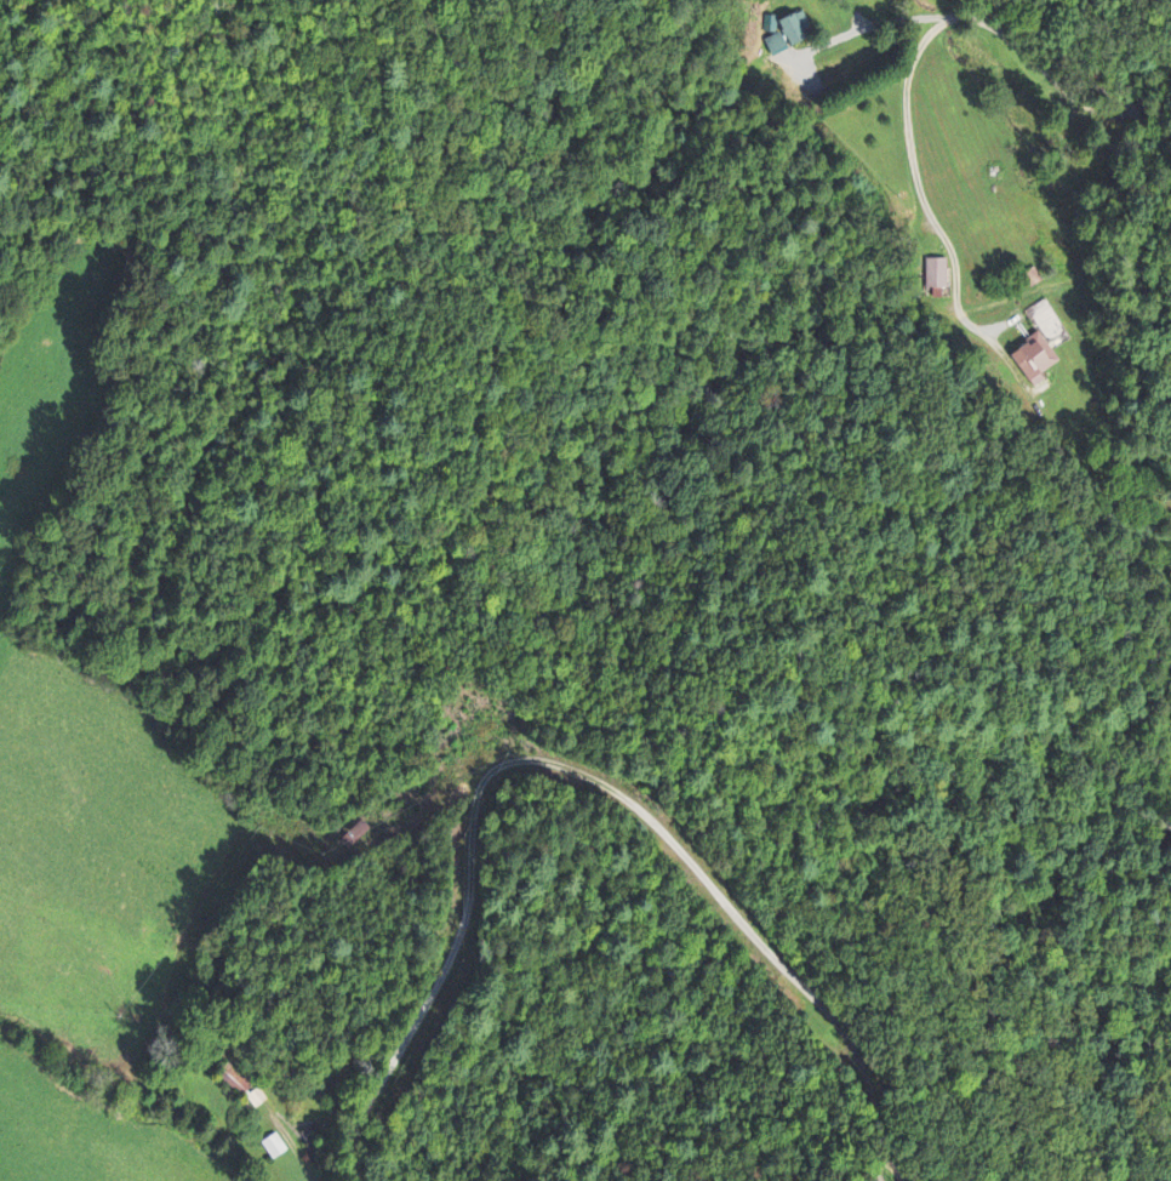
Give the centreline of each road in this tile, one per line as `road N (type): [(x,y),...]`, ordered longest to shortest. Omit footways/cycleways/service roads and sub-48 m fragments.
road 1 (residential): [(955,303),(954,261),(920,194),(907,108),(908,73),(927,35),(952,16),(973,17),(1081,104),(1133,113)]
road 2 (residential): [(1170,409),(1136,240),(1137,121)]
road 3 (residential): [(1137,121),(1085,73),(1061,30),(1020,0)]

